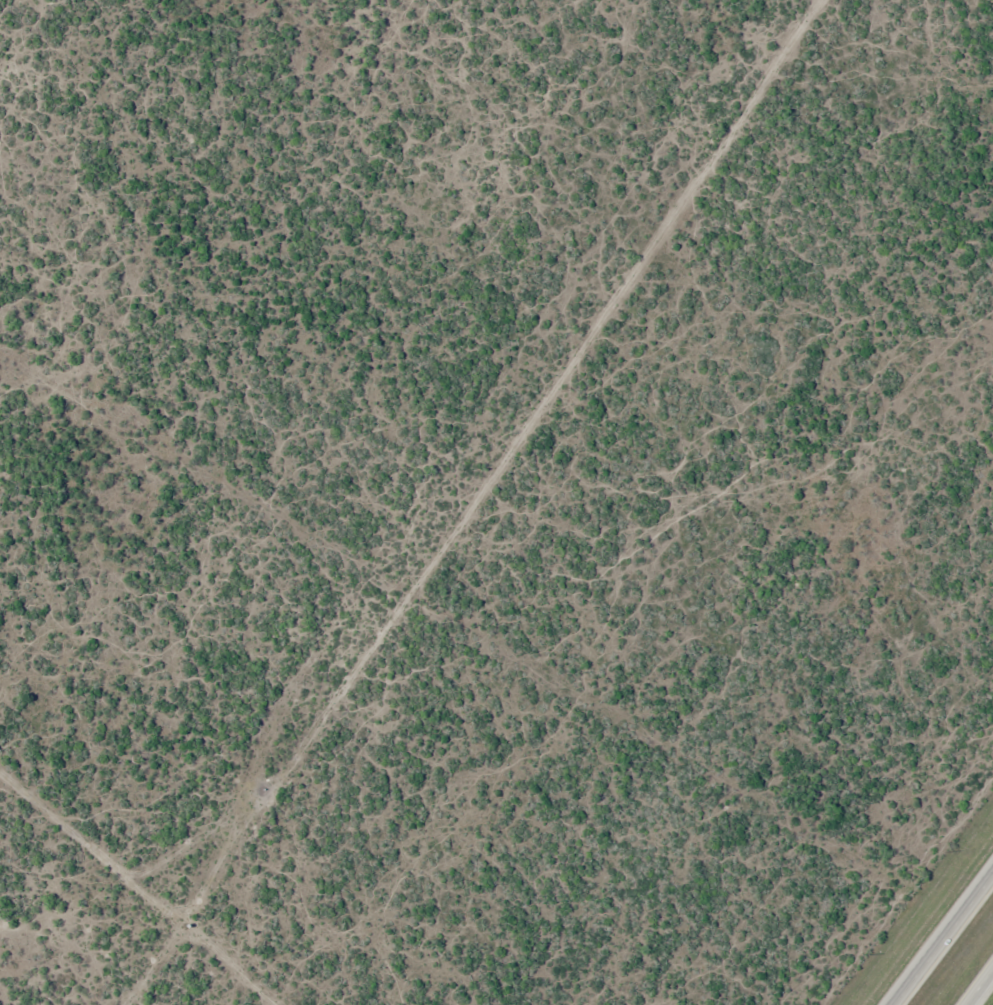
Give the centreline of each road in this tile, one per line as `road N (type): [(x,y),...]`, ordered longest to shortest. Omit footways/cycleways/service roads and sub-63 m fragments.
road 1 (trunk): [(992,870),(890,1004)]

